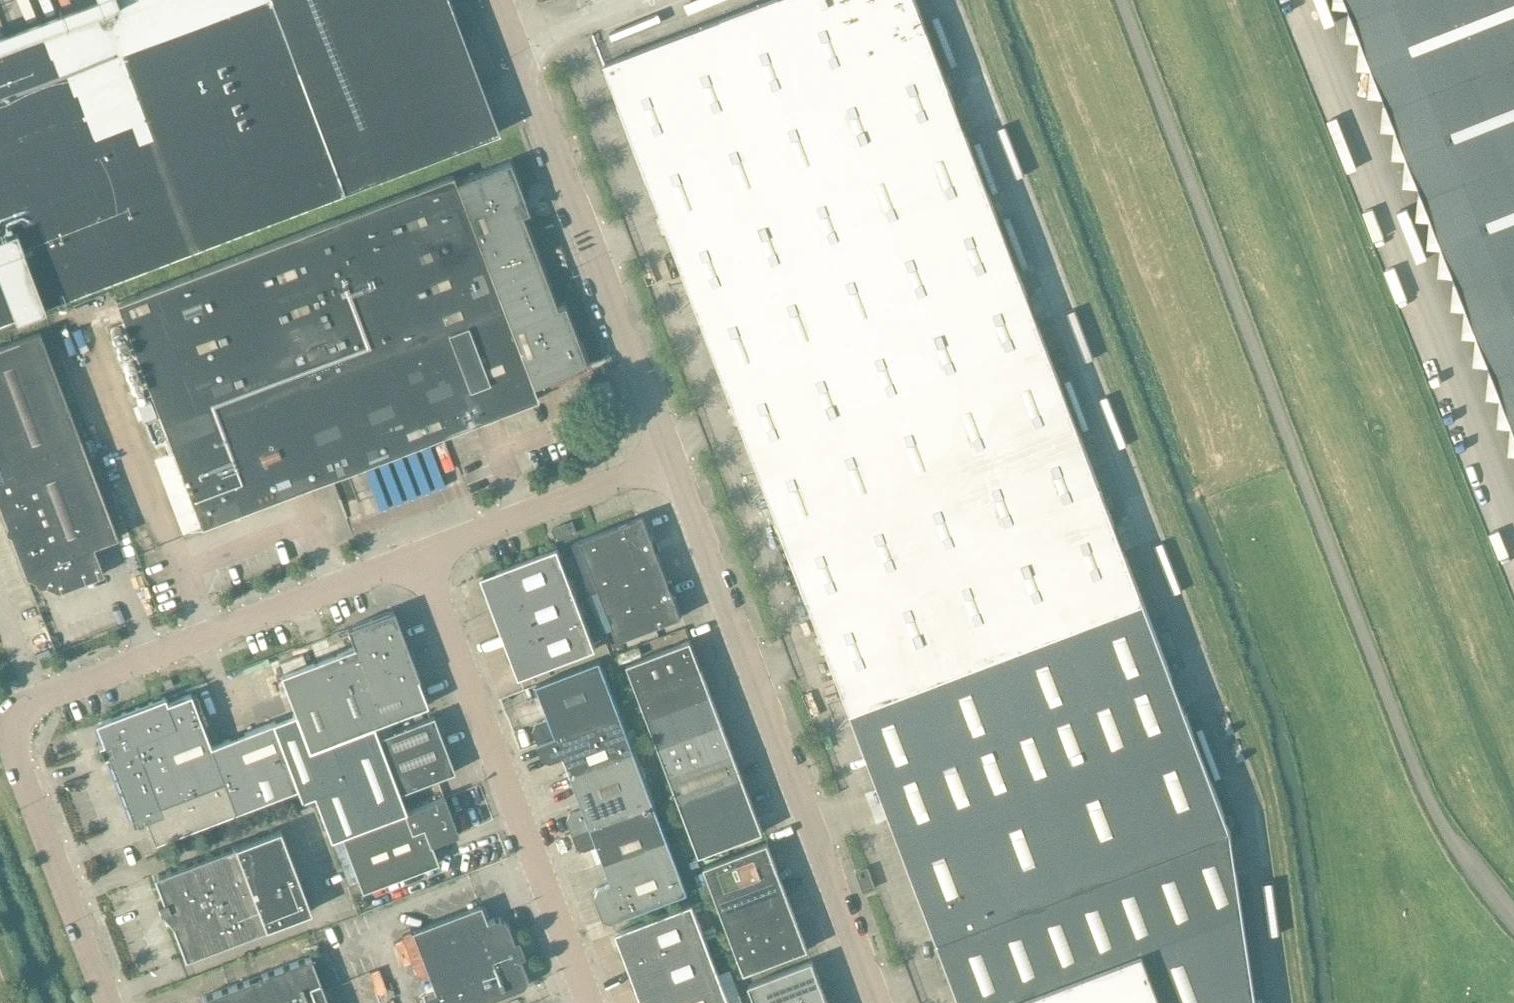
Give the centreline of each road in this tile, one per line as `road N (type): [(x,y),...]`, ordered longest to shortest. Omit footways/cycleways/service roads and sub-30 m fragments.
road 1 (unclassified): [(114,1002),(10,730),(14,712),(31,695),(418,555)]
road 2 (unclassified): [(878,1002),(669,458)]
road 3 (unclassified): [(1513,537),(1298,0)]
road 4 (unclassified): [(669,458),(494,0)]
road 5 (unclassified): [(587,1002),(418,555)]
road 6 (unclassified): [(418,555),(669,458)]

